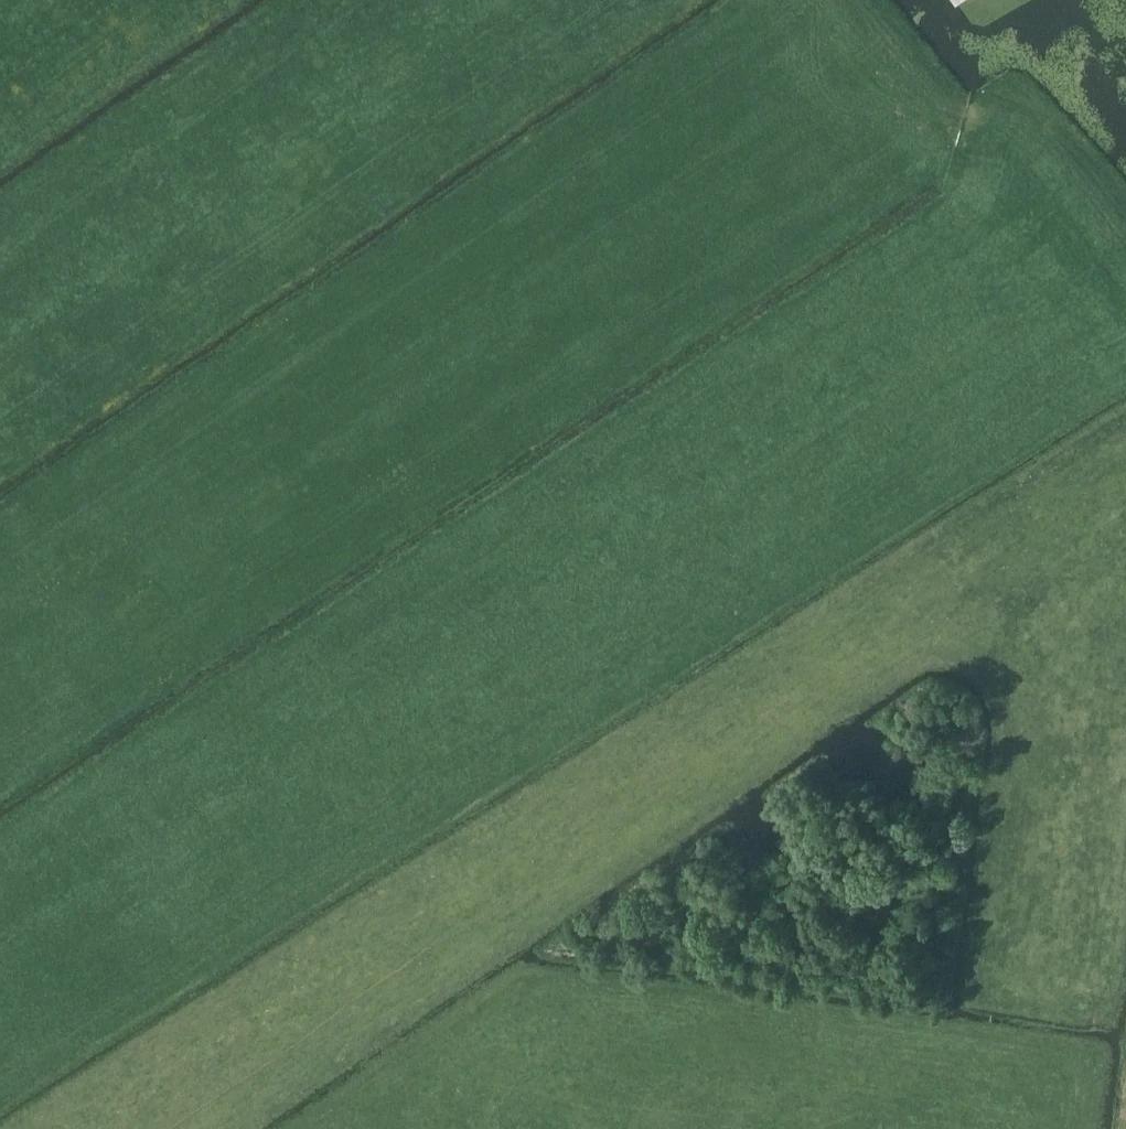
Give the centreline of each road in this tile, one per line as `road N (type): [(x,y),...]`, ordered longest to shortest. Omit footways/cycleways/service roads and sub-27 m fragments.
road 1 (track): [(1125,261),(1016,129),(926,111),(831,0)]

